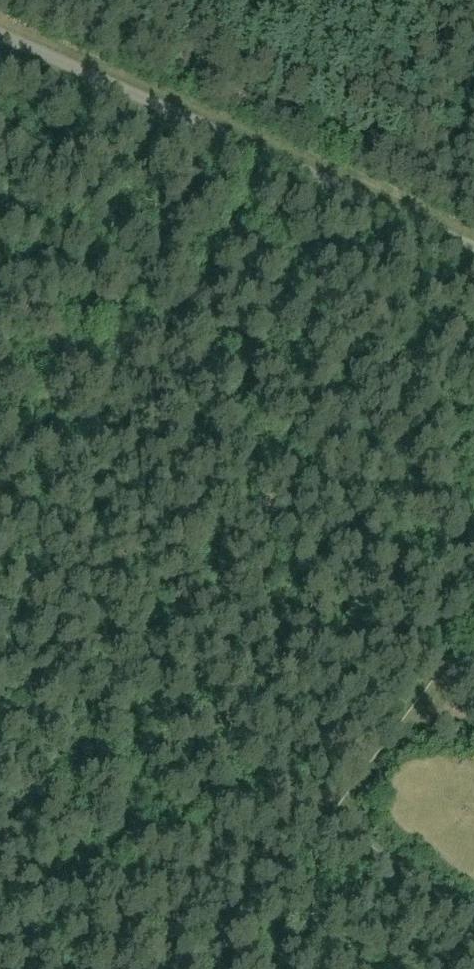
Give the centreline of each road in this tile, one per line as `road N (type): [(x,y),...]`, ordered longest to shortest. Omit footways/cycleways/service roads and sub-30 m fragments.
road 1 (track): [(0,39),(473,247)]

